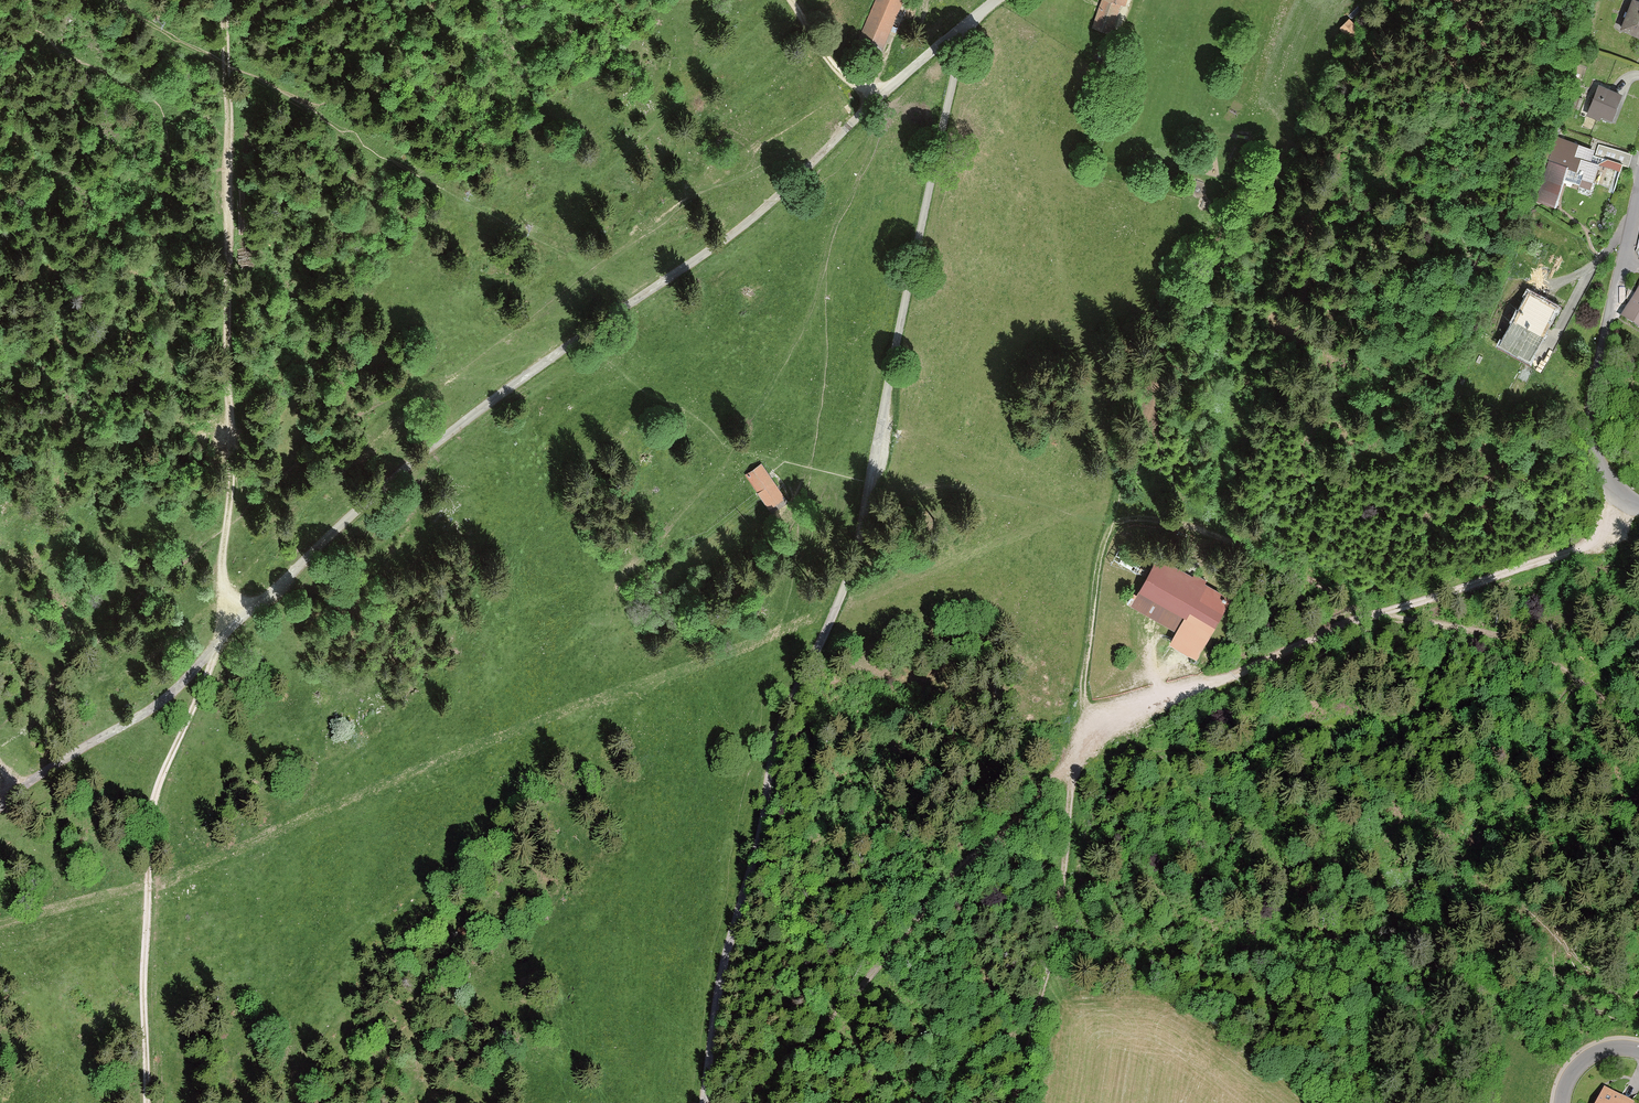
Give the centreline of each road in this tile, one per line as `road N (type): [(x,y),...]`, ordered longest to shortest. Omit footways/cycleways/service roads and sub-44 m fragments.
road 1 (unclassified): [(964,28),(728,240),(409,466),(165,700),(47,772),(0,811)]
road 2 (unclassified): [(964,28),(858,546),(771,760),(719,994),(705,1102)]
road 3 (track): [(1620,494),(1594,541),(1577,550),(1125,712),(964,866),(827,1028),(742,1102)]
road 4 (track): [(241,620),(221,585),(231,448),(224,0)]
road 5 (track): [(1113,529),(1133,521),(1190,530),(1375,619),(1515,644),(1546,656),(1638,725)]
road 6 (track): [(218,645),(151,822),(147,1102)]
road 7 (residential): [(1638,199),(1591,430),(1600,465),(1620,494),(1638,504)]
road 8 (track): [(789,0),(834,68),(882,97)]

